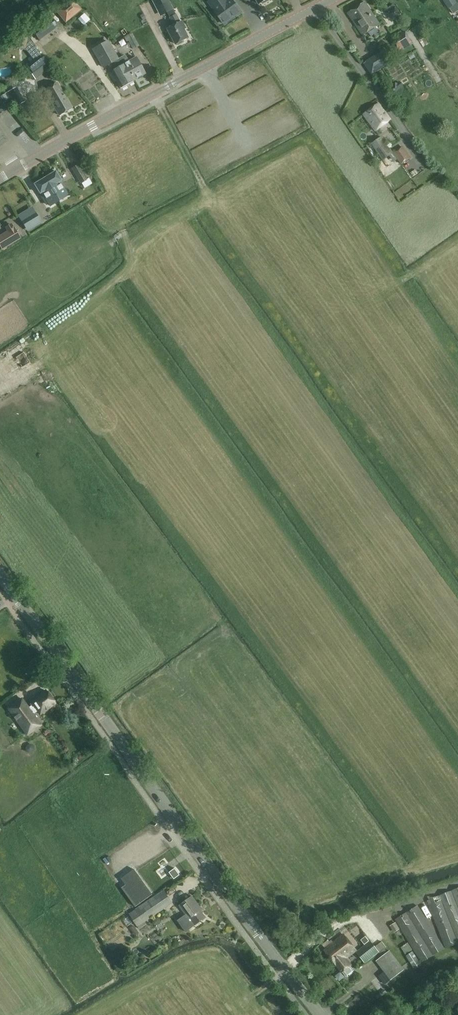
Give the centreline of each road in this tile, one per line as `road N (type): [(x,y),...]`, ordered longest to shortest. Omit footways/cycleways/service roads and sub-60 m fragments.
road 1 (tertiary): [(320,1014),(0,574)]
road 2 (tertiary): [(0,179),(330,0)]

